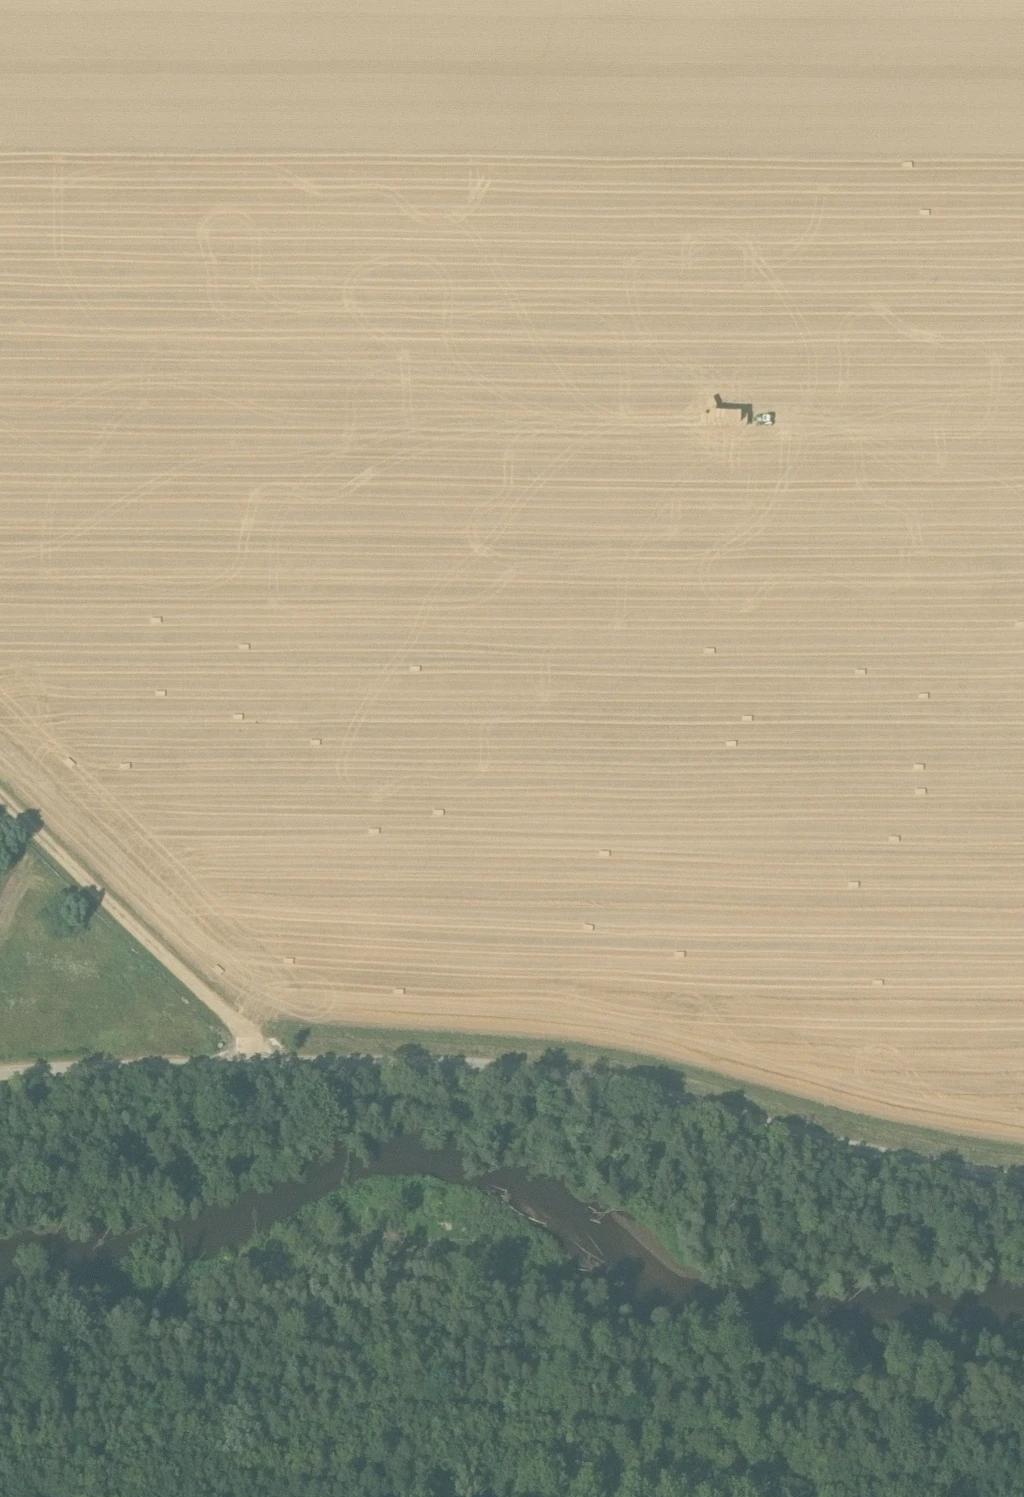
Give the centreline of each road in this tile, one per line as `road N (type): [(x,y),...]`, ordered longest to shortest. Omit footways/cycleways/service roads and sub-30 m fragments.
road 1 (track): [(0,1464),(95,1447),(189,1461),(283,1449),(396,1412),(456,1412),(697,1438),(744,1459),(777,1486),(810,1495),(956,1483),(1023,1495)]
road 2 (track): [(0,1078),(136,1067),(451,1065),(557,1076),(1023,1186)]
road 3 (track): [(268,1066),(0,803)]

